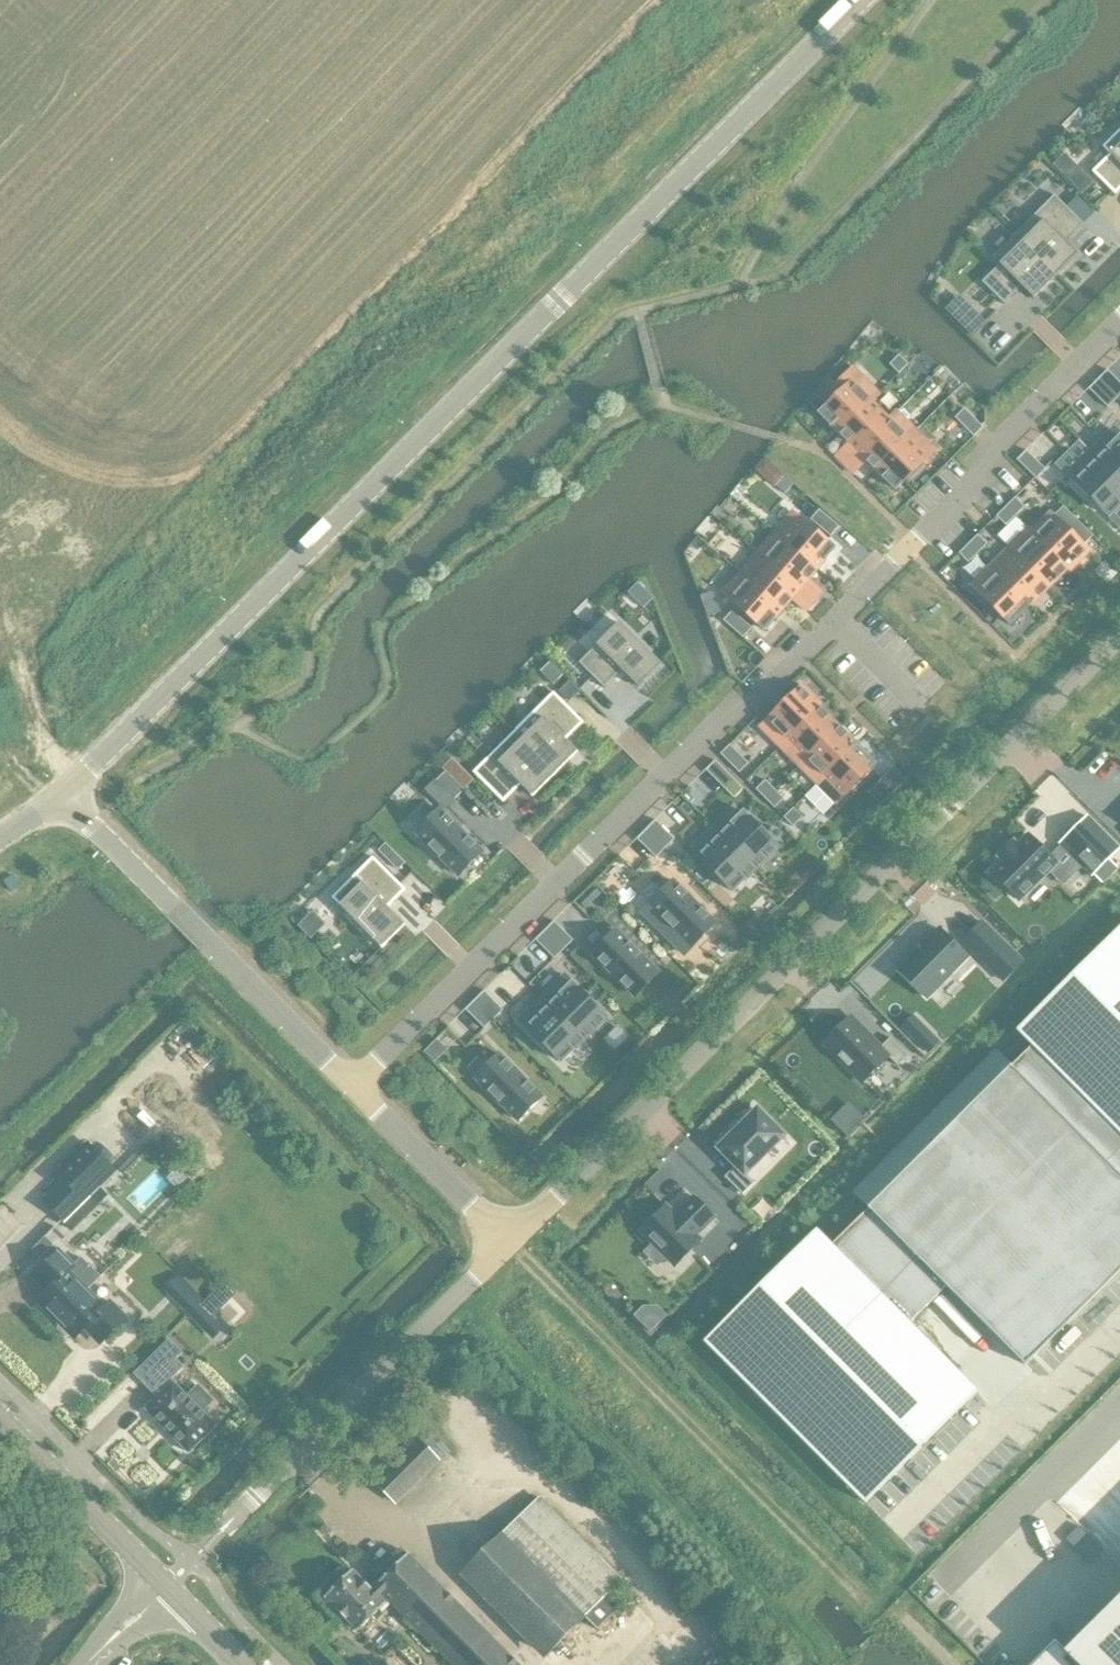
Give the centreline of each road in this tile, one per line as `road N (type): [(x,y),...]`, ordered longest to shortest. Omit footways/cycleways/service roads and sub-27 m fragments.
road 1 (unclassified): [(858,0),(60,799)]
road 2 (residential): [(352,1087),(718,720),(756,701),(981,479),(1005,434),(1119,321)]
road 3 (unclassified): [(508,1243),(1119,637)]
road 4 (track): [(866,1603),(508,1243)]
road 5 (residential): [(352,1087),(60,799)]
road 6 (unclassified): [(228,1525),(508,1243)]
road 7 (unclassified): [(886,1551),(1119,1322)]
road 8 (tertiary): [(160,1581),(0,1420)]
road 9 (residential): [(508,1243),(352,1087)]

